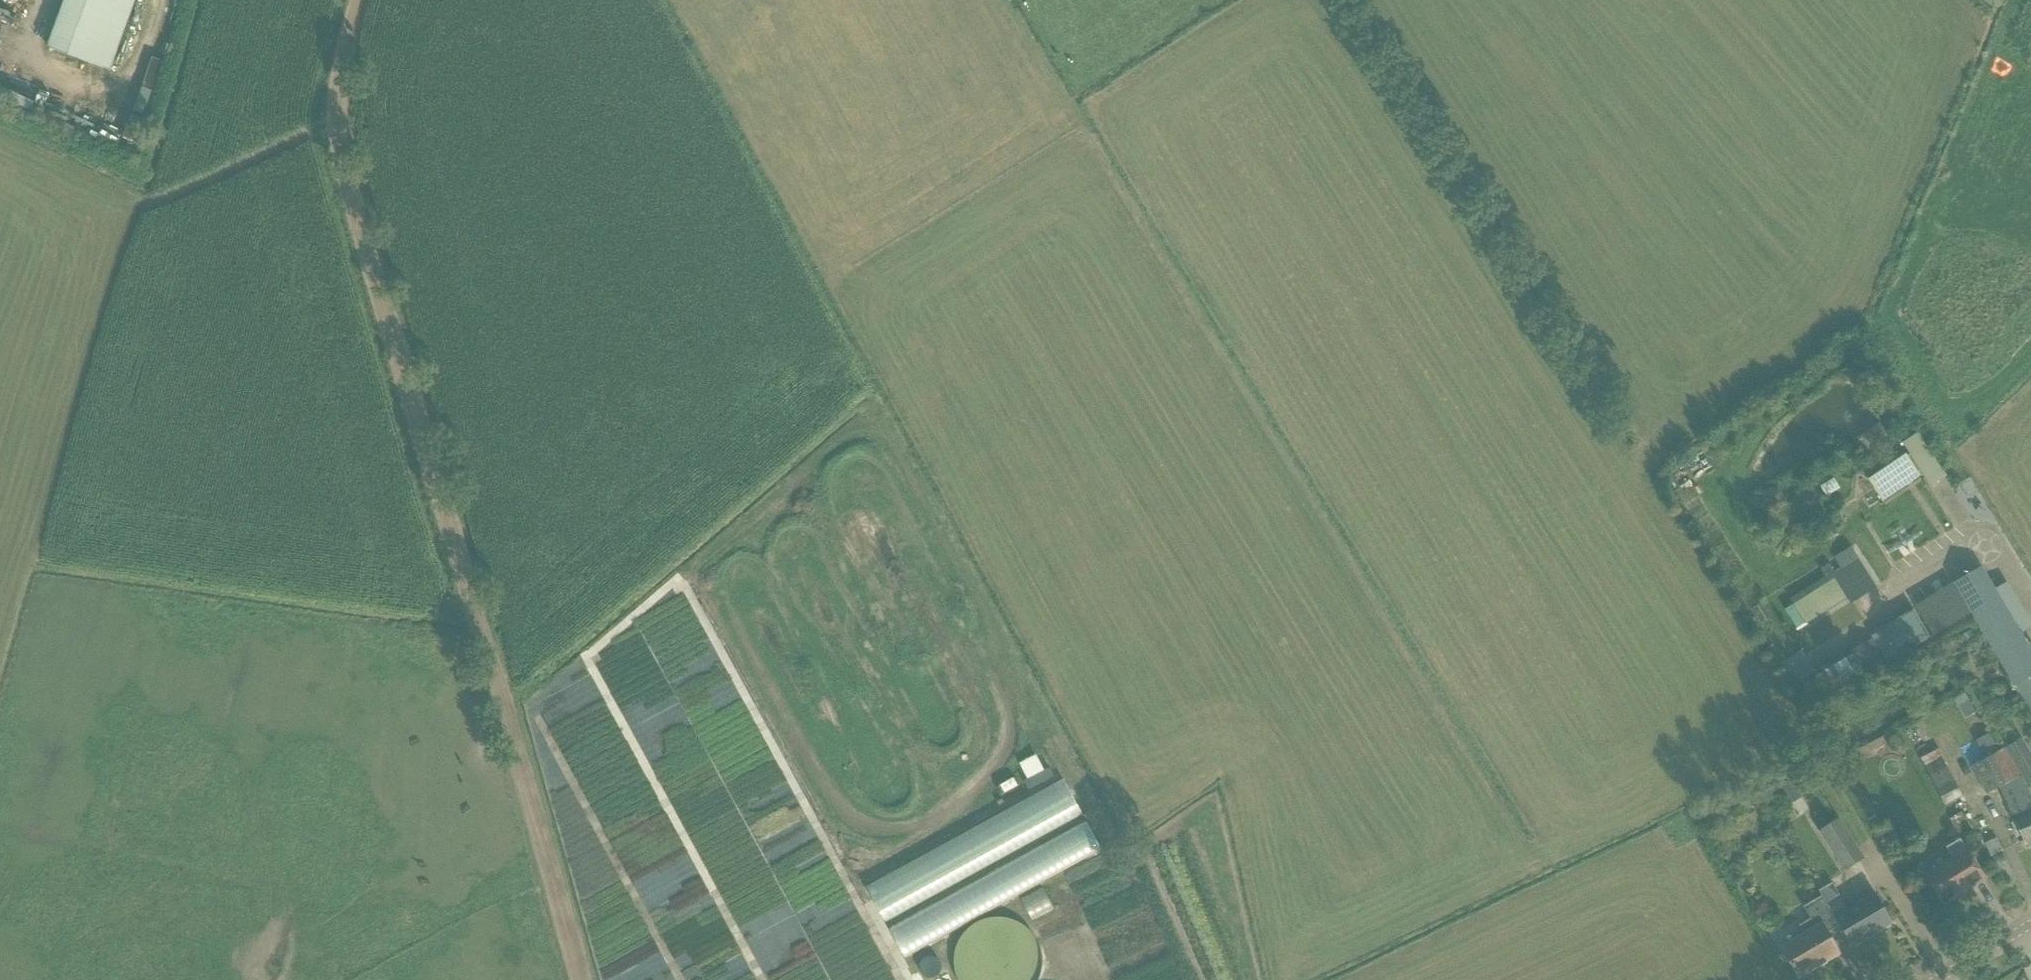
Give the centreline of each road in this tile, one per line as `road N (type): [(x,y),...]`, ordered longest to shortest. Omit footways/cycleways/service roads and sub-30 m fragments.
road 1 (track): [(578,979),(342,143),(338,99),(365,0)]

